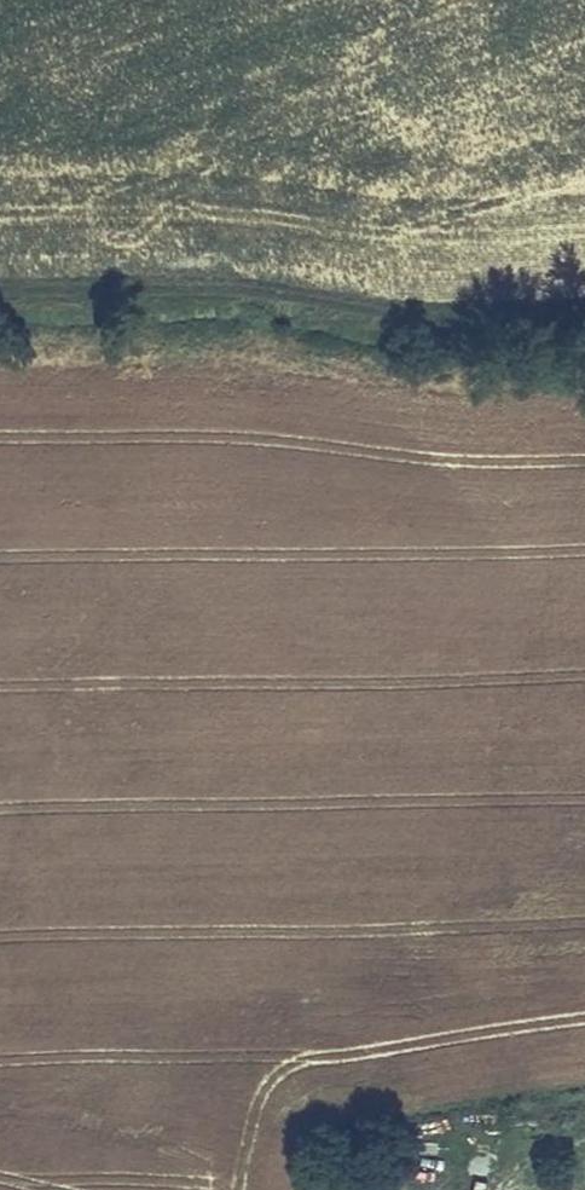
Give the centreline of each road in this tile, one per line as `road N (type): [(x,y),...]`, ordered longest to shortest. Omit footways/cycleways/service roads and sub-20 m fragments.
road 1 (track): [(0,295),(315,294),(471,321),(584,308)]

